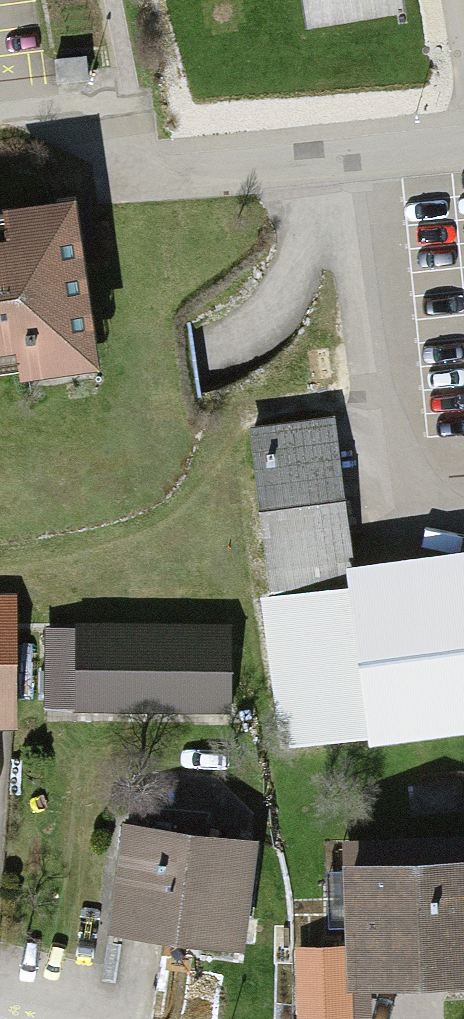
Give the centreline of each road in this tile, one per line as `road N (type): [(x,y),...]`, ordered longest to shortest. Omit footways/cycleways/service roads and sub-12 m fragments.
road 1 (residential): [(463,149),(115,178),(72,137),(0,137)]

